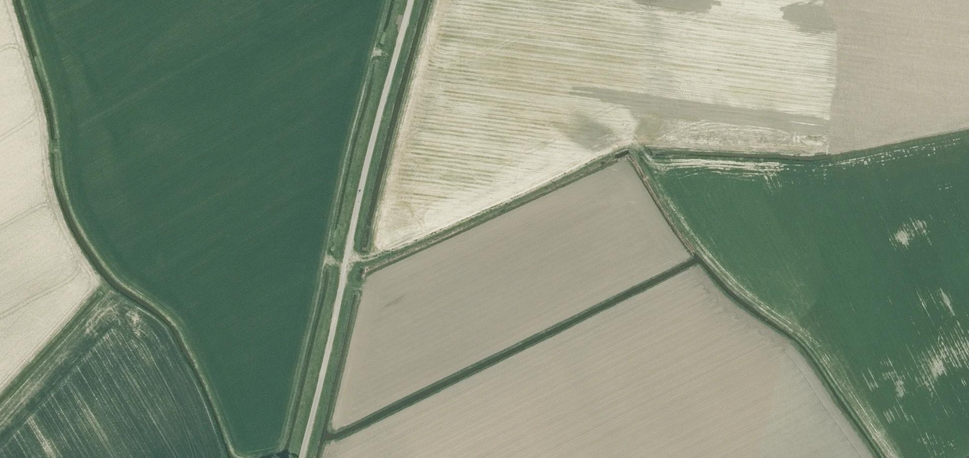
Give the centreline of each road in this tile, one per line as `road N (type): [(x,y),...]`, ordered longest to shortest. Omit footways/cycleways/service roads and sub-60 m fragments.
road 1 (unclassified): [(301,457),(410,0)]

